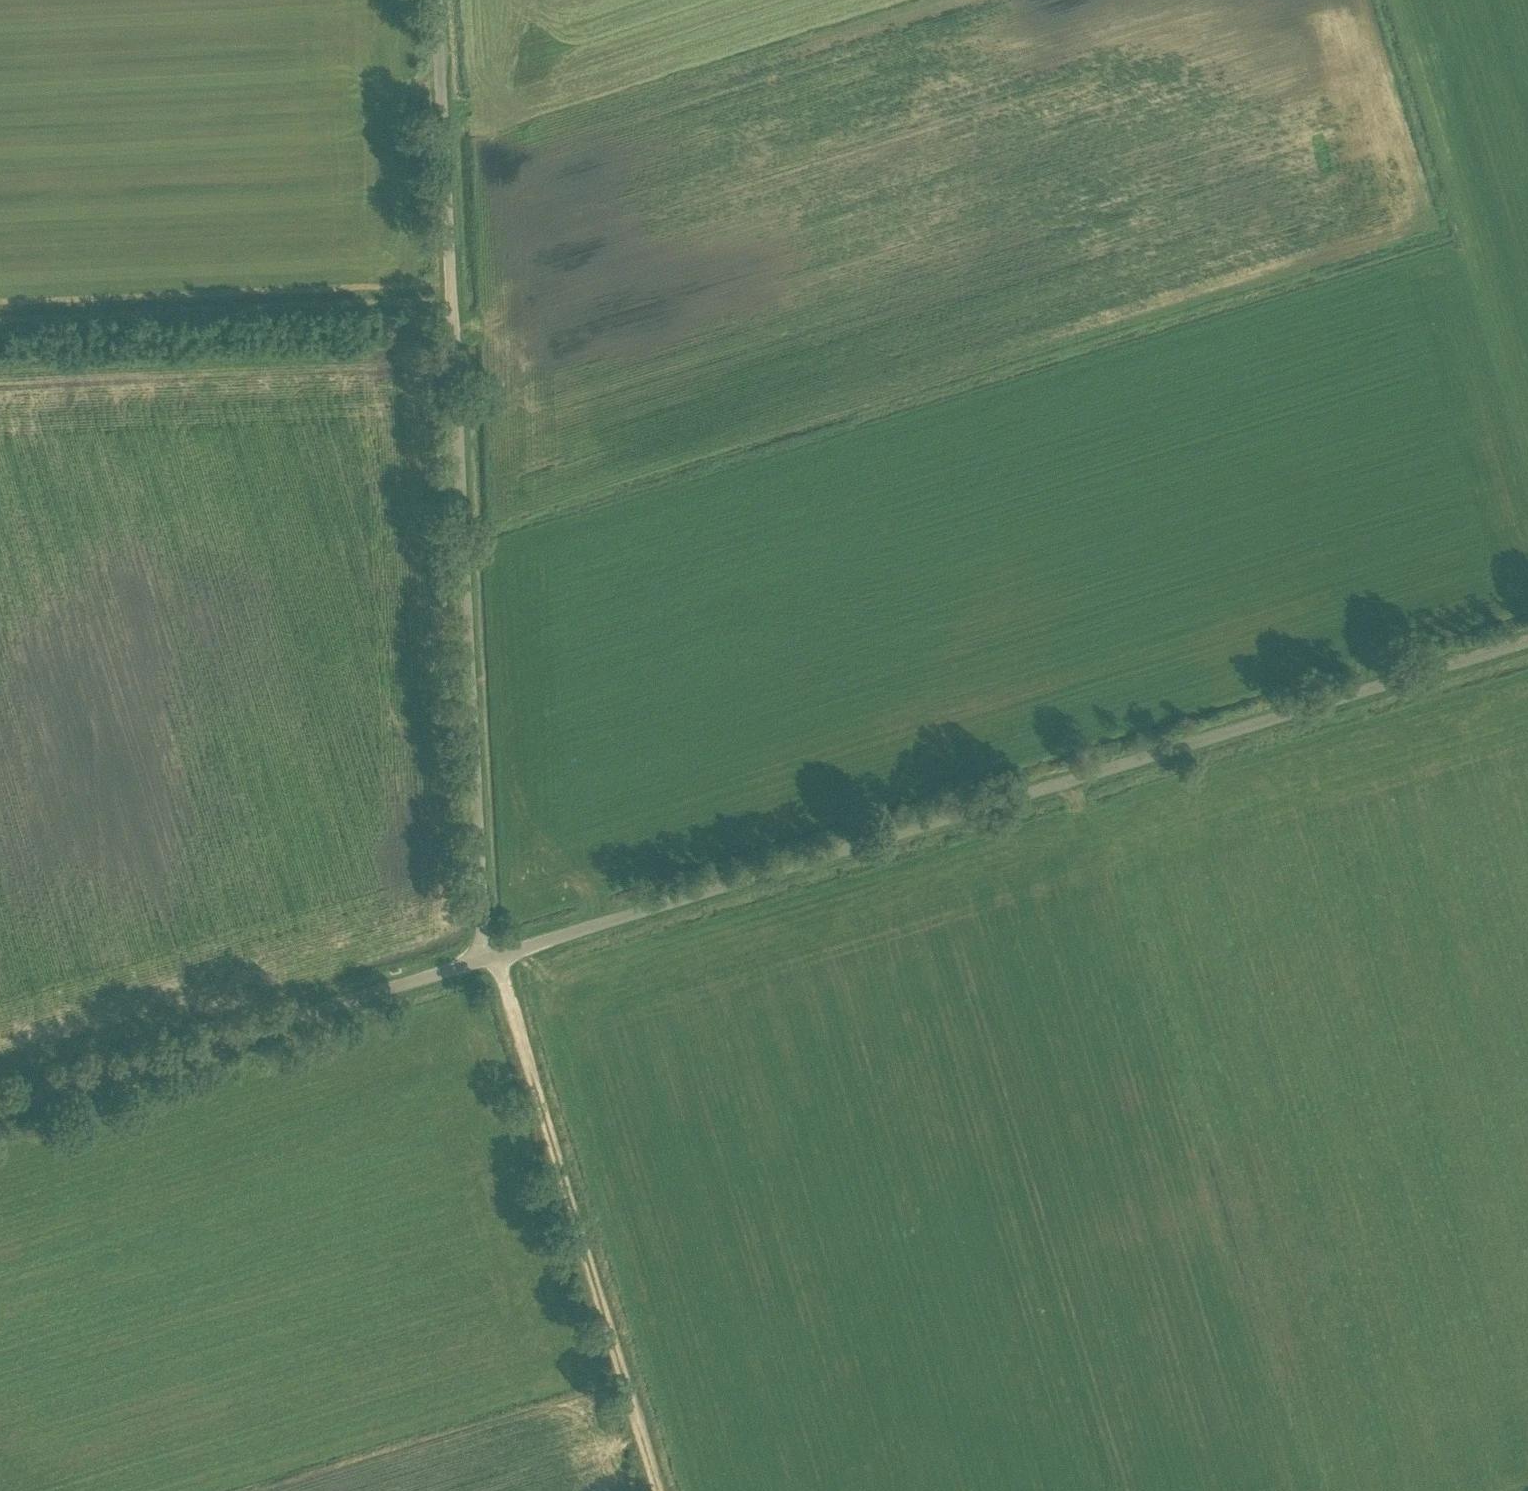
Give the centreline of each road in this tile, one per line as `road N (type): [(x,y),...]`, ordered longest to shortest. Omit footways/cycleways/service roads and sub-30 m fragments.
road 1 (unclassified): [(496,956),(1527,638)]
road 2 (unclassified): [(496,956),(461,0)]
road 3 (track): [(662,1490),(496,956)]
road 4 (unclassified): [(0,1106),(496,956)]

